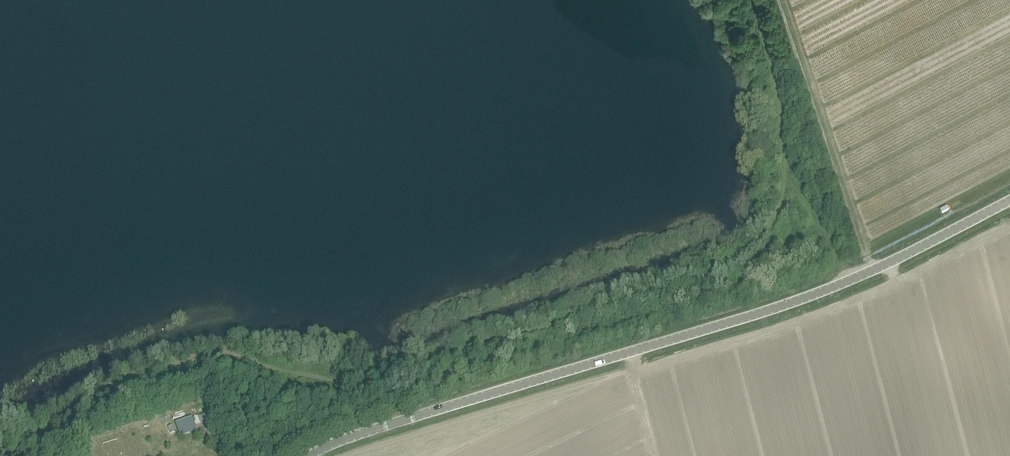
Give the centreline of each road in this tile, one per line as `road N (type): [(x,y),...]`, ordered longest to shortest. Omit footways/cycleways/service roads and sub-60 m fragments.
road 1 (track): [(753,0),(780,95),(786,164),(777,210),(749,250),(725,266),(342,388),(316,389),(243,360),(202,360),(132,383),(6,455)]
road 2 (unclassified): [(307,455),(352,434),(768,311),(872,271),(1009,201)]

